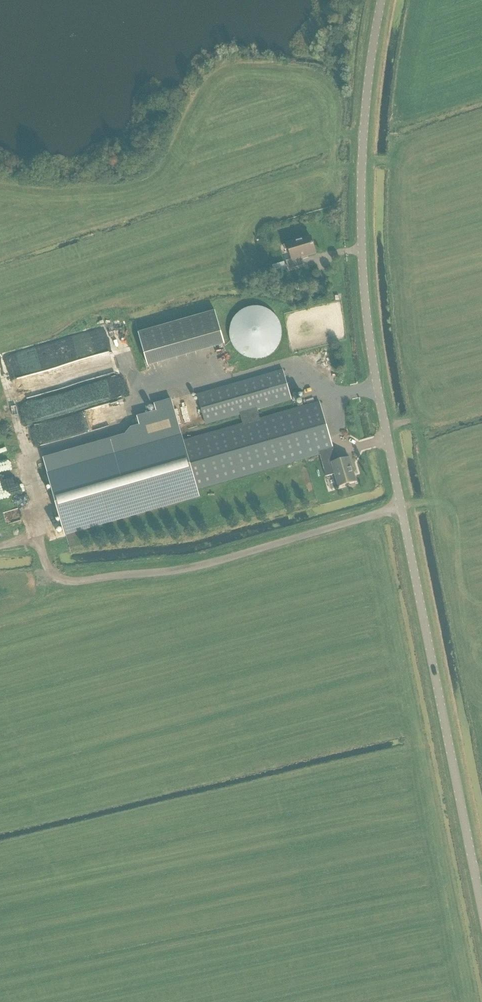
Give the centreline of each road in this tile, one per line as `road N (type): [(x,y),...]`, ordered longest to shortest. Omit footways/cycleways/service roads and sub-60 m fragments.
road 1 (tertiary): [(481,911),(365,310),(362,177),(382,0)]
road 2 (track): [(401,507),(175,571),(73,580),(48,566),(36,537),(0,547)]

